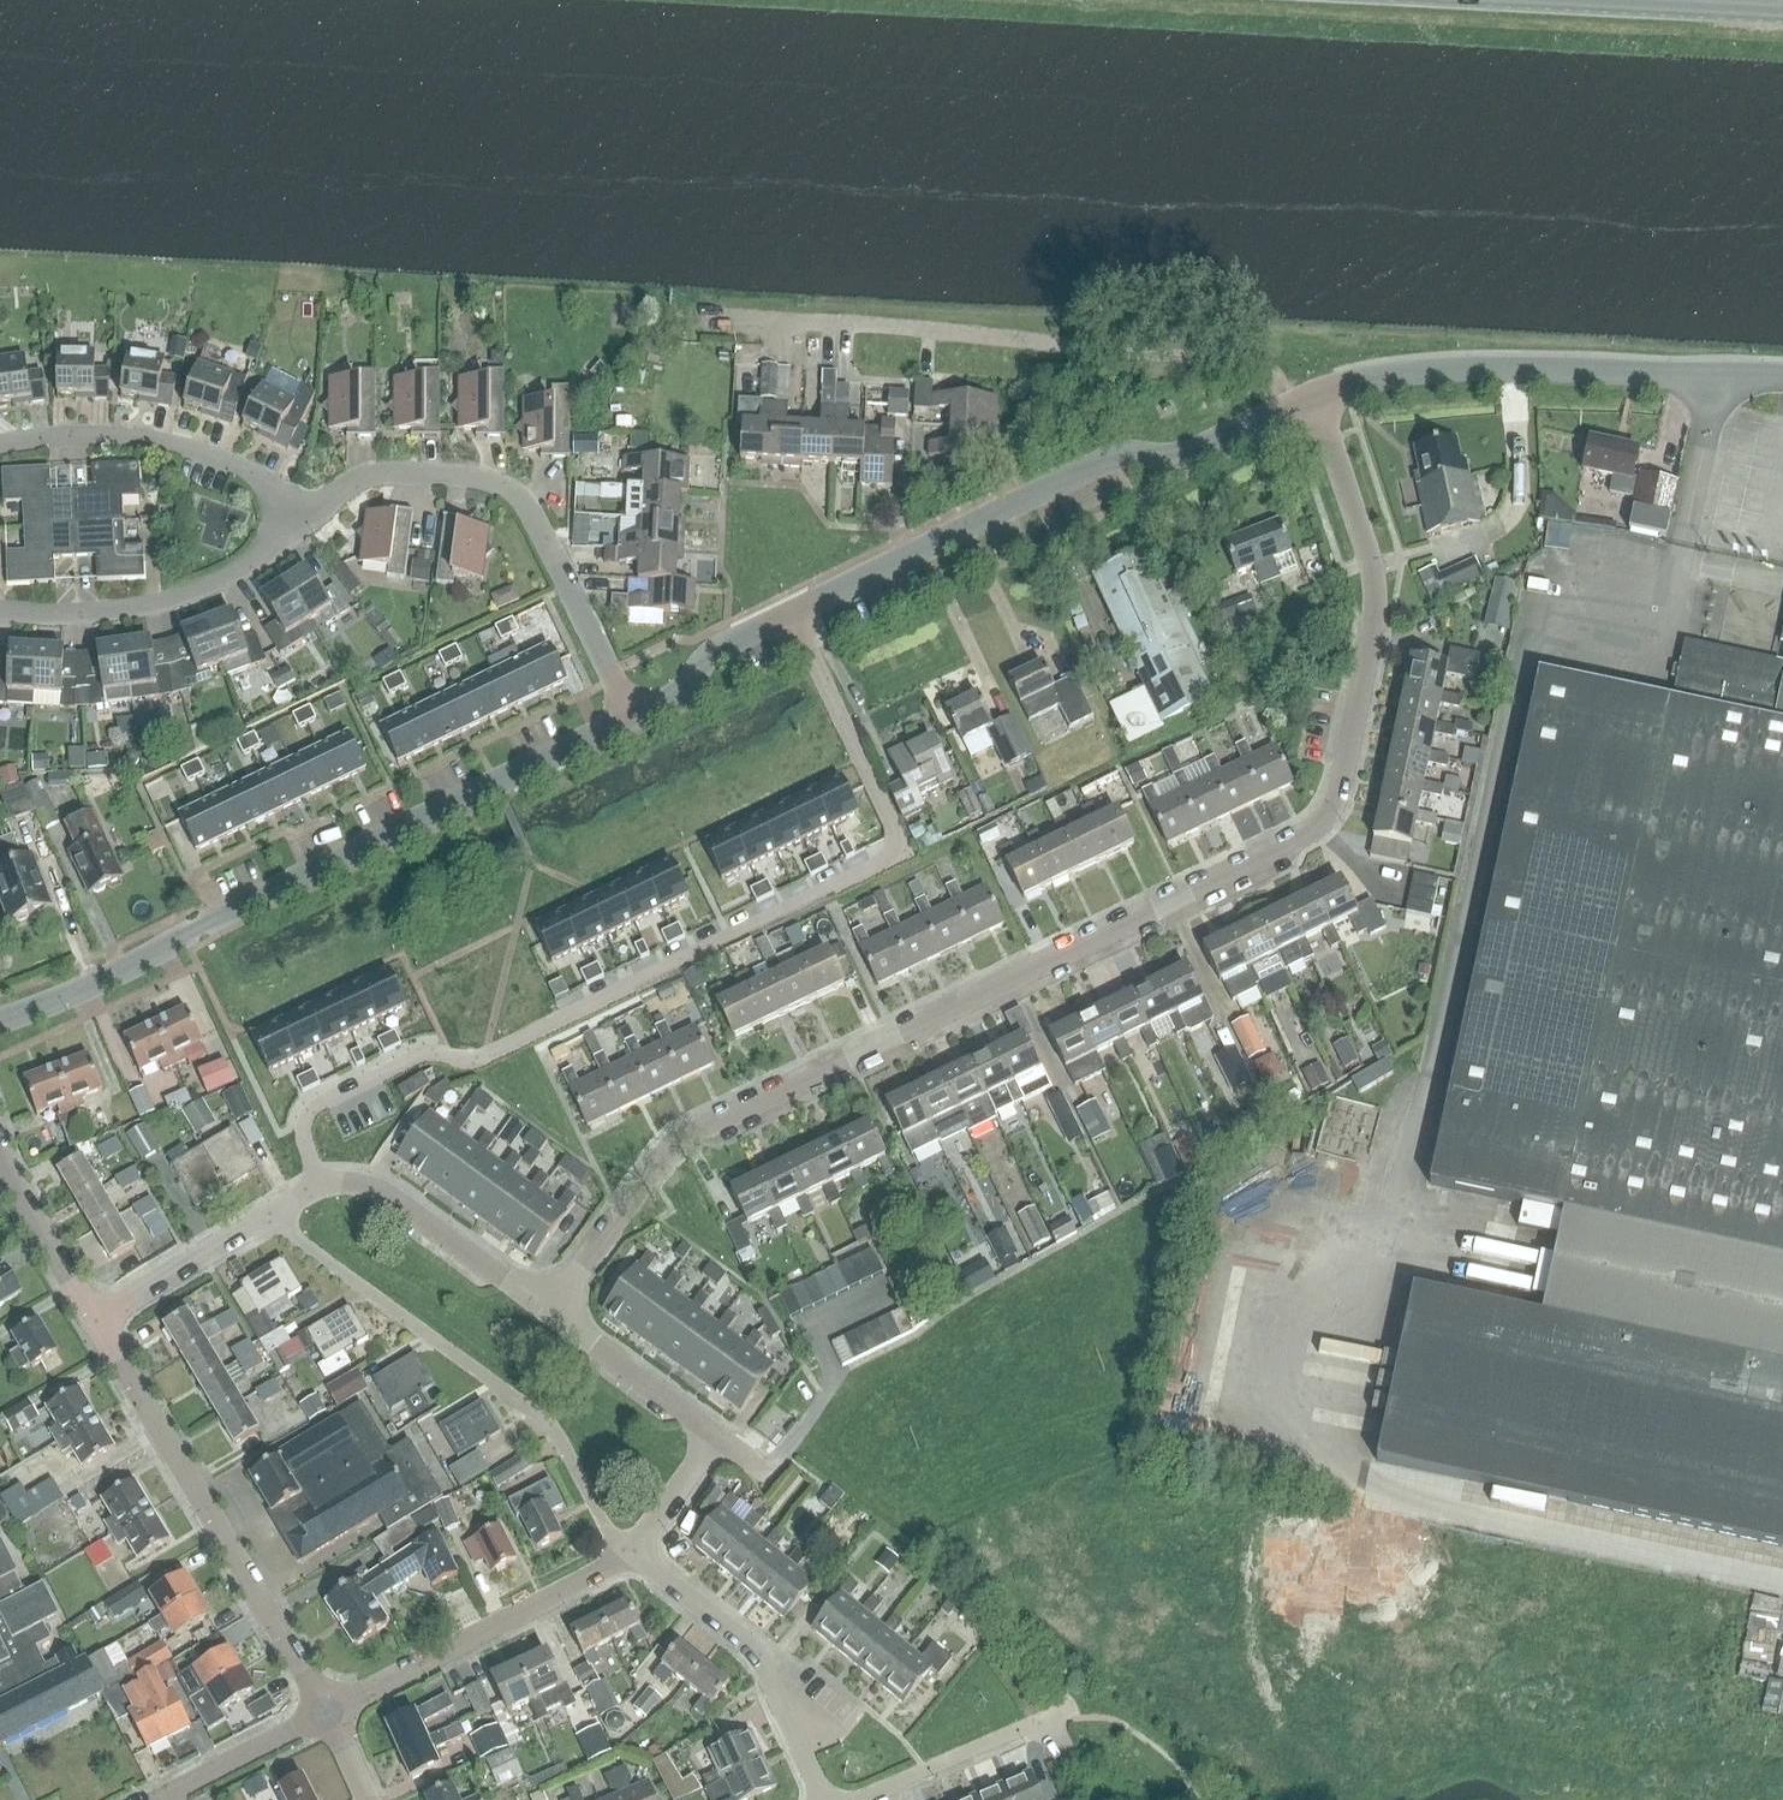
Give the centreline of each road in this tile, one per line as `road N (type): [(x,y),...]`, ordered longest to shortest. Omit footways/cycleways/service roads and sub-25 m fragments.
road 1 (residential): [(546,1306),(678,1138),(1315,824),(1338,783),(1373,616),(1364,549),(1315,394)]
road 2 (residential): [(792,611),(902,850),(485,1054),(466,1060),(430,1051),(315,1105),(302,1136),(317,1189)]
road 3 (tertiary): [(0,1020),(106,979),(630,719)]
road 4 (track): [(689,315),(1154,351),(1237,379),(1271,415)]
road 5 (tertiary): [(1315,394),(1208,445),(1101,462),(792,611)]
road 6 (residential): [(633,1554),(608,1531),(539,1416),(265,1215)]
road 7 (residential): [(290,516),(370,472),(468,476),(506,487),(527,507),(630,719)]
road 8 (tertiary): [(1782,372),(1454,367),(1390,373),(1315,394)]
road 9 (residential): [(323,1711),(95,1323)]
road 10 (residential): [(323,1711),(633,1554)]
road 11 (residential): [(0,609),(101,614),(160,603),(257,557),(290,516)]
road 12 (residential): [(825,1799),(753,1651),(633,1554)]
road 13 (residential): [(0,445),(77,435),(173,442),(236,466),(290,516)]
road 14 (residential): [(317,1189),(374,1184),(546,1306)]
road 15 (secondary): [(1535,0),(1782,13)]
road 16 (residential): [(1064,1715),(848,1799)]
road 17 (residential): [(546,1306),(710,1436)]
road 18 (residential): [(95,1323),(265,1215)]
road 19 (tertiary): [(792,611),(711,653),(685,686),(630,719)]
road 20 (residential): [(95,1323),(0,1150)]
road 21 (residential): [(153,1799),(323,1711)]
road 22 (residential): [(633,1554),(710,1436)]

